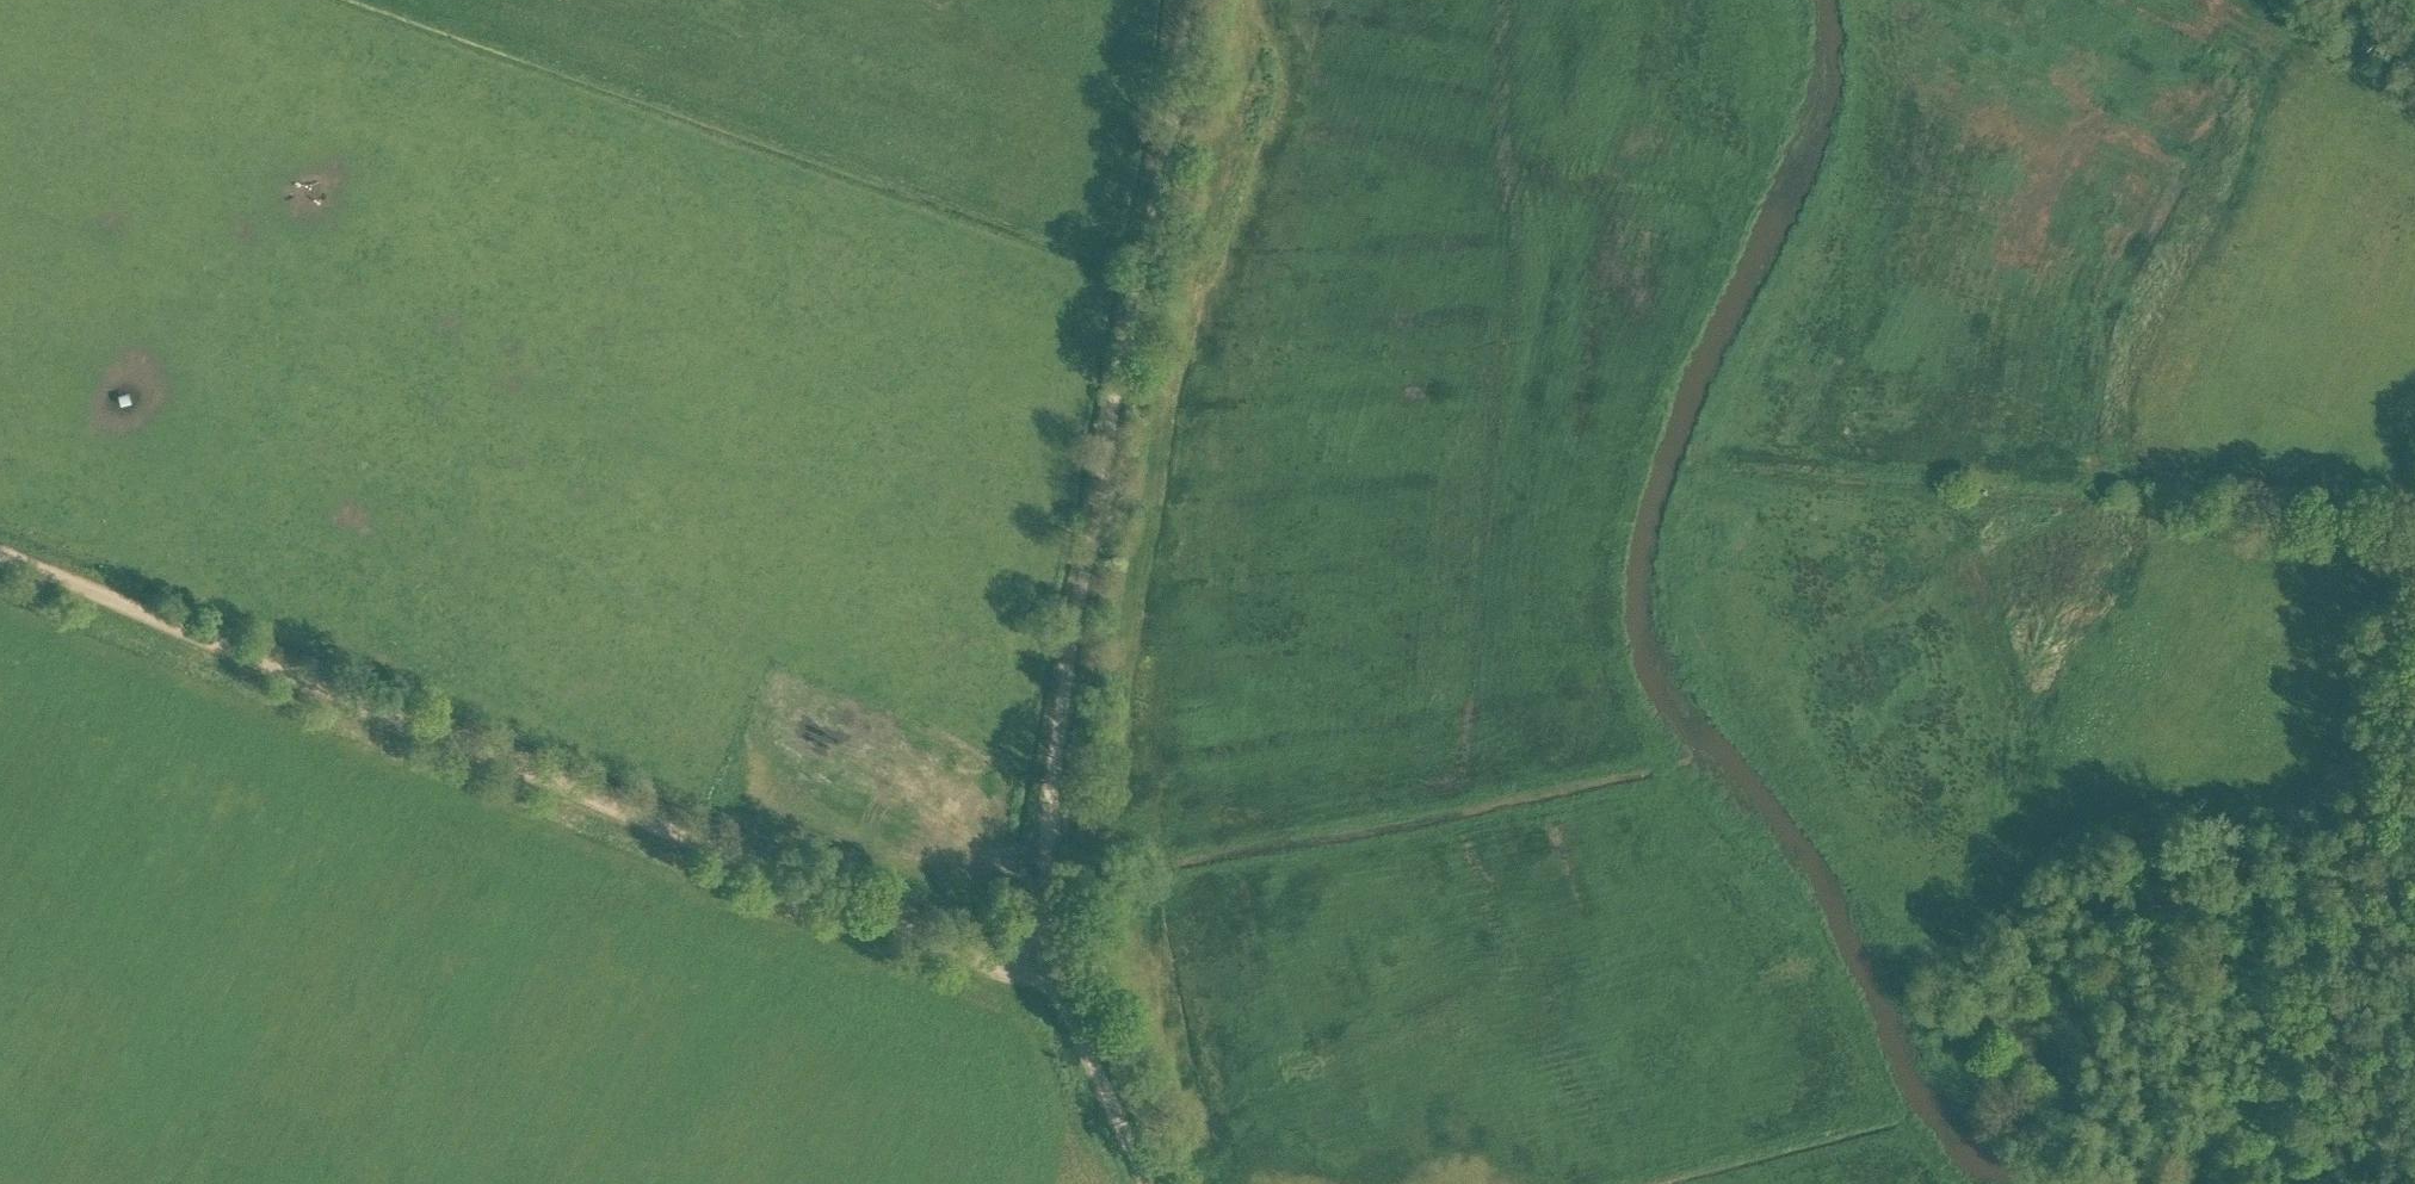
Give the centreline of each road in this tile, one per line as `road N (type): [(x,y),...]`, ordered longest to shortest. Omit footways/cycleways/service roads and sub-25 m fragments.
road 1 (track): [(0,555),(1000,969),(1031,964)]
road 2 (track): [(1031,964),(1064,688),(1175,0)]
road 3 (track): [(1141,1183),(1050,983),(1031,964)]

